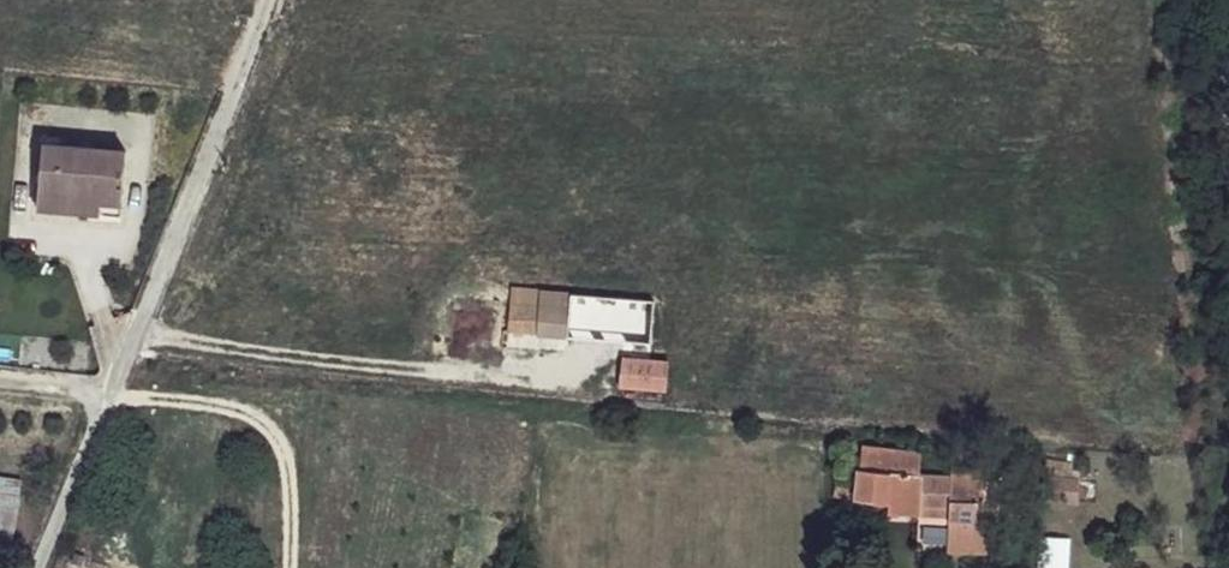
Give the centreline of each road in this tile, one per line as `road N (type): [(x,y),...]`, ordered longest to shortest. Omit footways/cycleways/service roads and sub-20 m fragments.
road 1 (unclassified): [(28,567),(140,334)]

